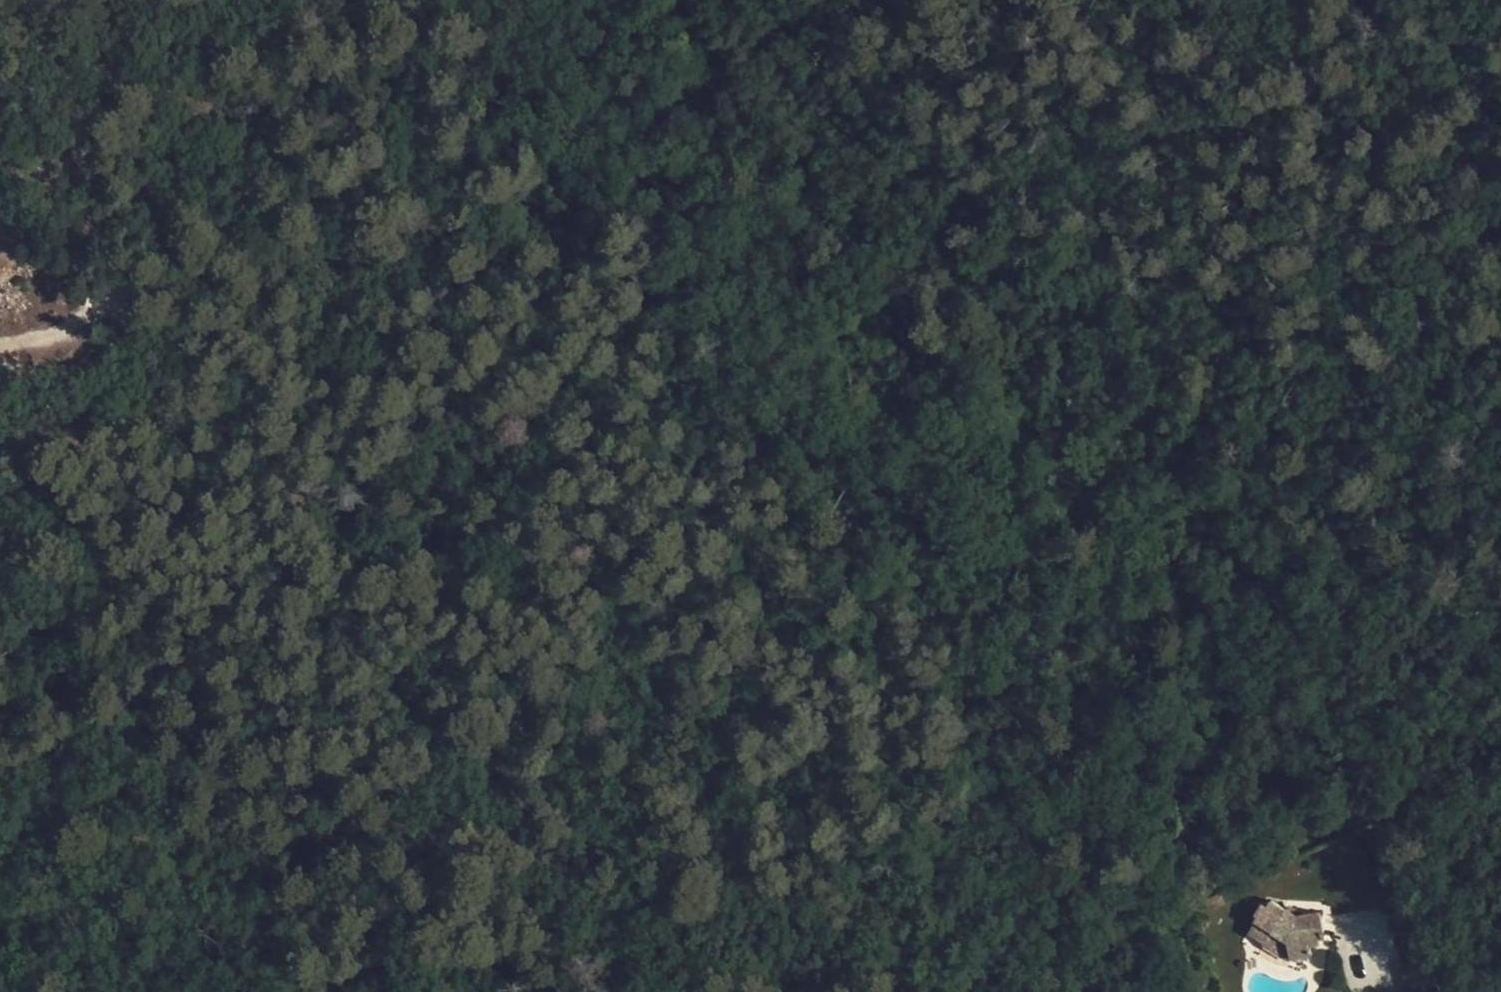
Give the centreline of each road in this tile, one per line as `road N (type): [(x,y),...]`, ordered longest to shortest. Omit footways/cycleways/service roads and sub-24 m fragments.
road 1 (track): [(95,307),(80,196),(38,55),(10,0)]
road 2 (track): [(95,307),(101,360),(0,445)]

